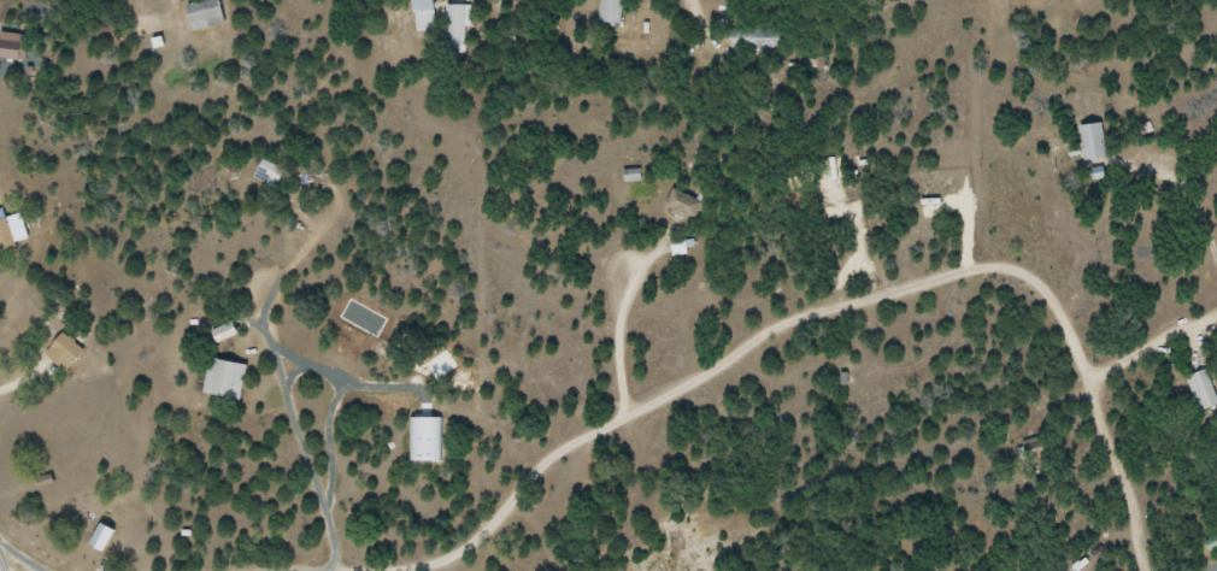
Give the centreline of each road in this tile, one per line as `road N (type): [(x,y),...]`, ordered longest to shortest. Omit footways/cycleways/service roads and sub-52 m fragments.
road 1 (residential): [(682,438),(753,400),(877,301),(1018,317),(1042,341),(1048,412),(1065,424)]
road 2 (residential): [(289,570),(524,524),(682,438)]
road 3 (residential): [(1065,424),(1154,376),(1216,321)]
road 4 (residential): [(1065,424),(1082,536),(1101,570)]

